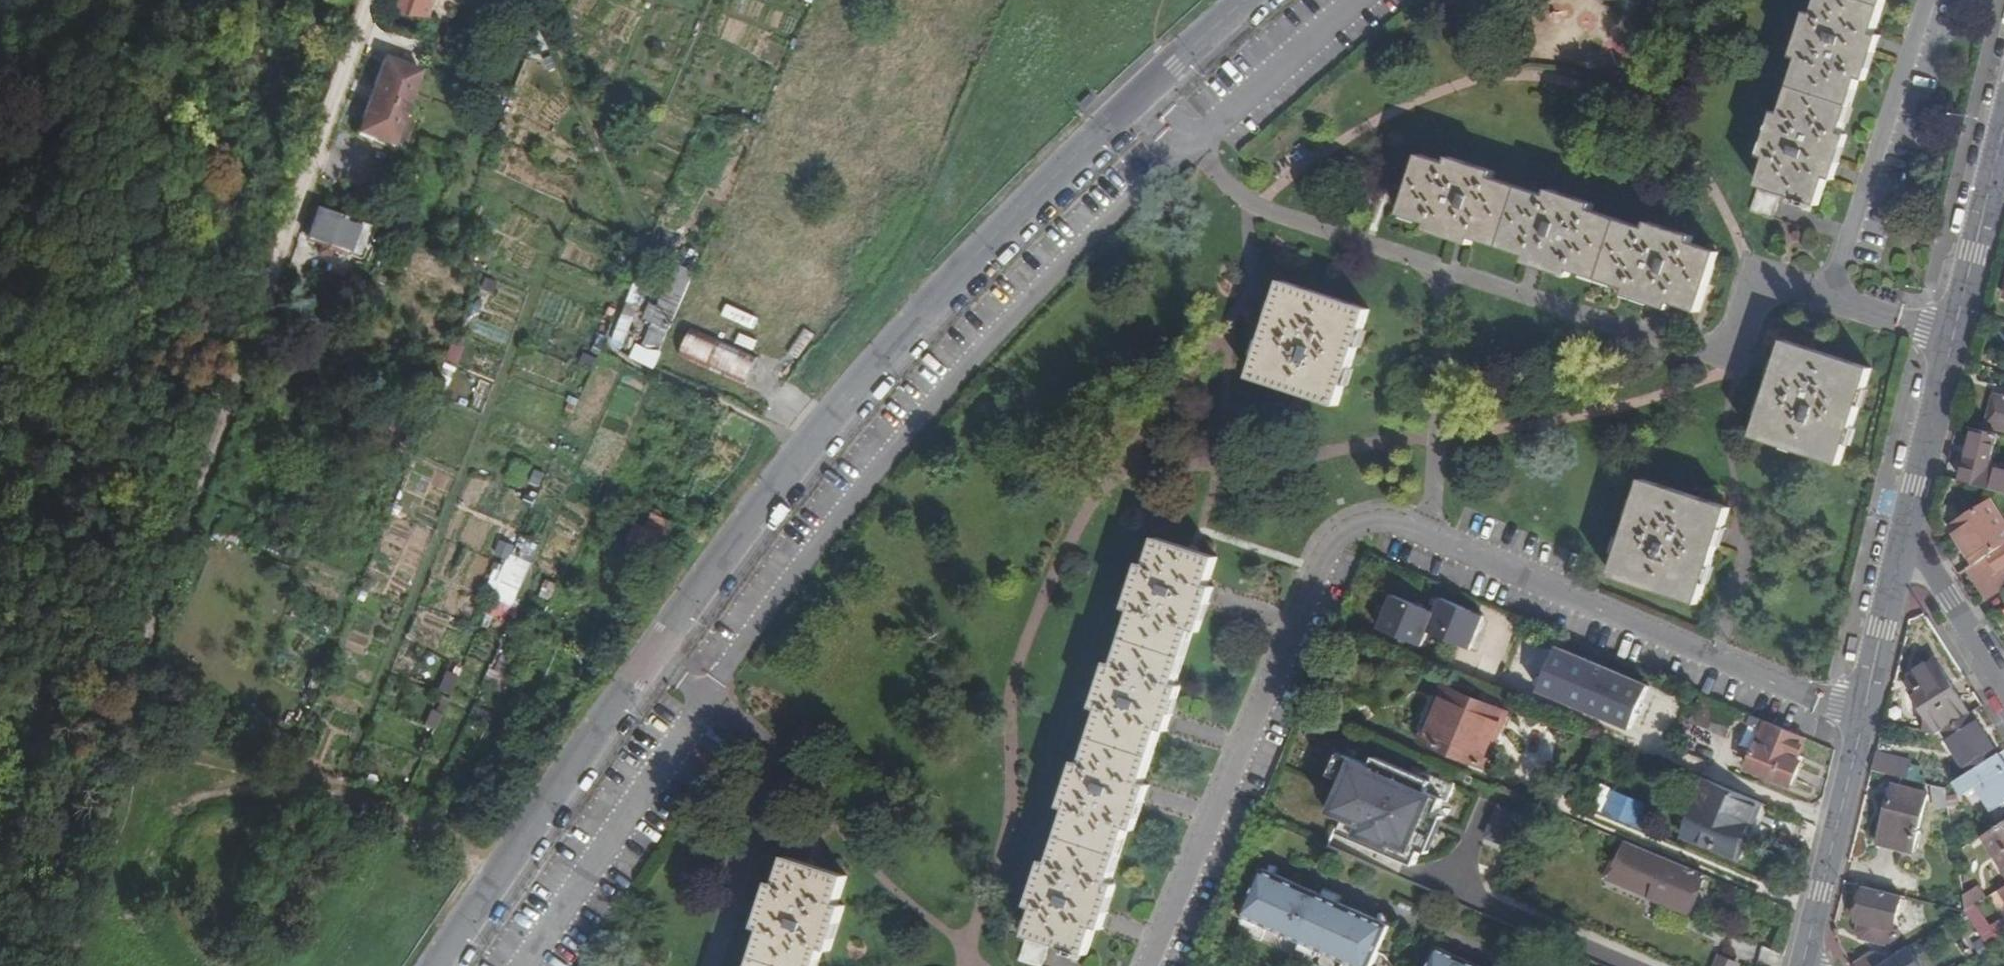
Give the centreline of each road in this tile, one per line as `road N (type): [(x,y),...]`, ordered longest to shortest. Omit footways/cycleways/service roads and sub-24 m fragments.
road 1 (residential): [(1139,96),(807,447),(436,965)]
road 2 (residential): [(1860,719),(1433,539),(1370,523),(1343,533),(1323,555),(1144,965)]
road 3 (track): [(149,654),(290,215)]
road 4 (residential): [(1954,334),(1831,295),(1926,0)]
road 5 (tertiary): [(1860,719),(1802,965)]
road 6 (unclassified): [(290,215),(370,0)]
road 7 (tertiary): [(1954,334),(1901,548)]
road 8 (tertiary): [(2001,142),(1954,334)]
road 9 (tertiary): [(1901,548),(1860,719)]
road 10 (residential): [(2003,681),(1951,596),(1919,556),(1901,548)]
road 11 (residential): [(1248,0),(1139,96)]

